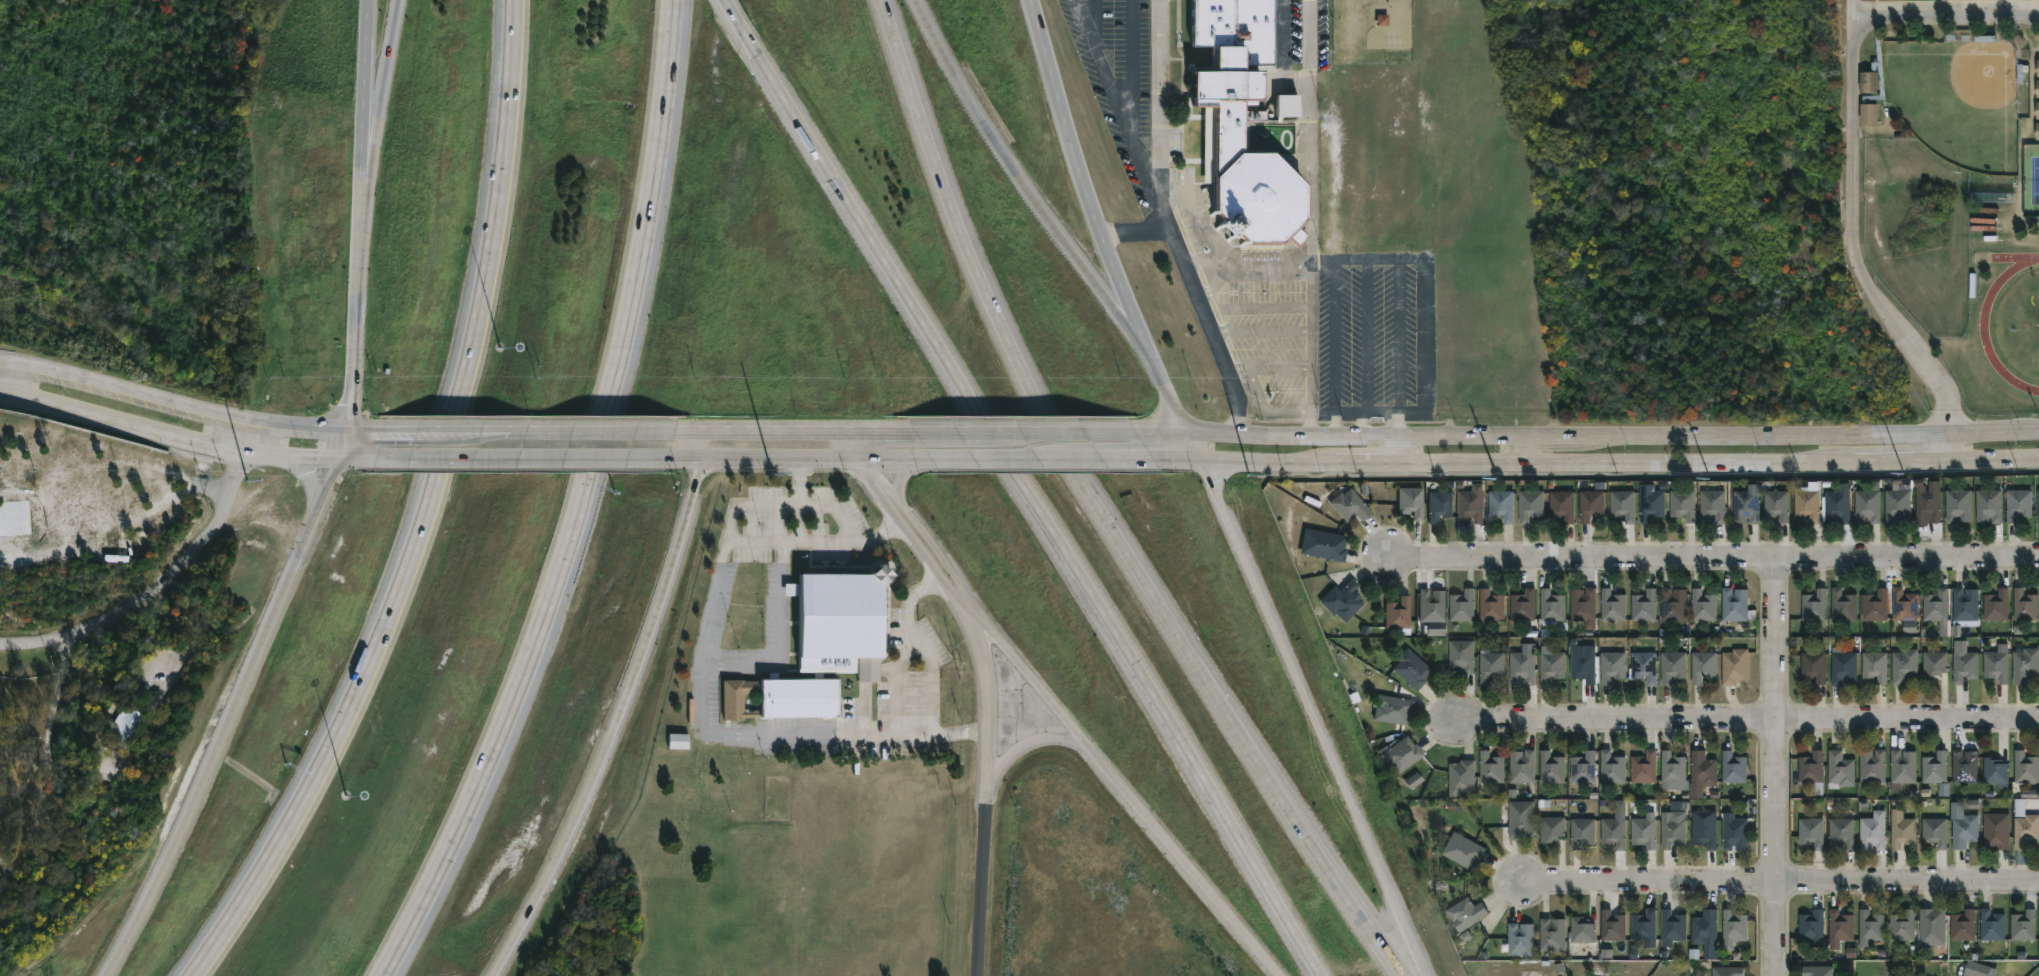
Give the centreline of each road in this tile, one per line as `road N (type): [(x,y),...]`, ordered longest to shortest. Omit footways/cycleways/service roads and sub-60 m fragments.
road 1 (motorway): [(1401,975),(1045,410),(959,221),(884,0)]
road 2 (motorway): [(759,55),(1326,975)]
road 3 (motorway): [(515,0),(494,241),(437,480),(327,749),(188,975)]
road 4 (motorway): [(379,975),(485,765),(586,490),(642,253),(674,0)]
road 5 (secondary): [(2038,431),(1138,433)]
road 6 (secondary): [(1152,455),(1321,463),(2038,458)]
road 7 (residential): [(1383,556),(2038,560)]
road 8 (motorway): [(491,975),(559,850),(622,706),(685,522),(703,429)]
road 9 (residential): [(2038,718),(1455,718)]
road 10 (motorway): [(338,457),(190,808),(102,975)]
road 11 (motorway): [(1430,975),(1208,457)]
road 12 (residential): [(2038,886),(1521,883)]
road 13 (motorway): [(962,594),(1281,975)]
road 14 (secondary): [(367,0),(348,428),(338,457)]
road 15 (residential): [(1774,975),(1774,558)]
road 16 (tertiary): [(962,594),(989,664),(992,706),(977,975)]
road 17 (secondary): [(348,428),(250,417),(0,360)]
road 18 (secondary): [(1144,332),(1082,171),(1034,0)]
road 19 (secondary): [(0,389),(204,439),(338,457)]
road 20 (motorway): [(1096,280),(1007,157),(918,0)]
road 21 (secondary): [(376,457),(666,457)]
road 22 (secondary): [(666,457),(935,456)]
road 23 (secondary): [(935,456),(1152,455)]
road 24 (tertiary): [(845,433),(874,489),(948,587),(962,594)]
road 25 (tertiary): [(962,594),(862,433)]
road 26 (secondary): [(845,433),(674,429)]
road 27 (secondary): [(674,429),(512,429)]
road 28 (motorway): [(989,794),(1009,757),(1028,744),(1071,741),(1101,759)]
road 29 (secondary): [(1208,457),(1144,332)]
road 30 (secondary): [(512,429),(384,428)]
road 31 (secondary): [(1138,433),(1011,433)]

